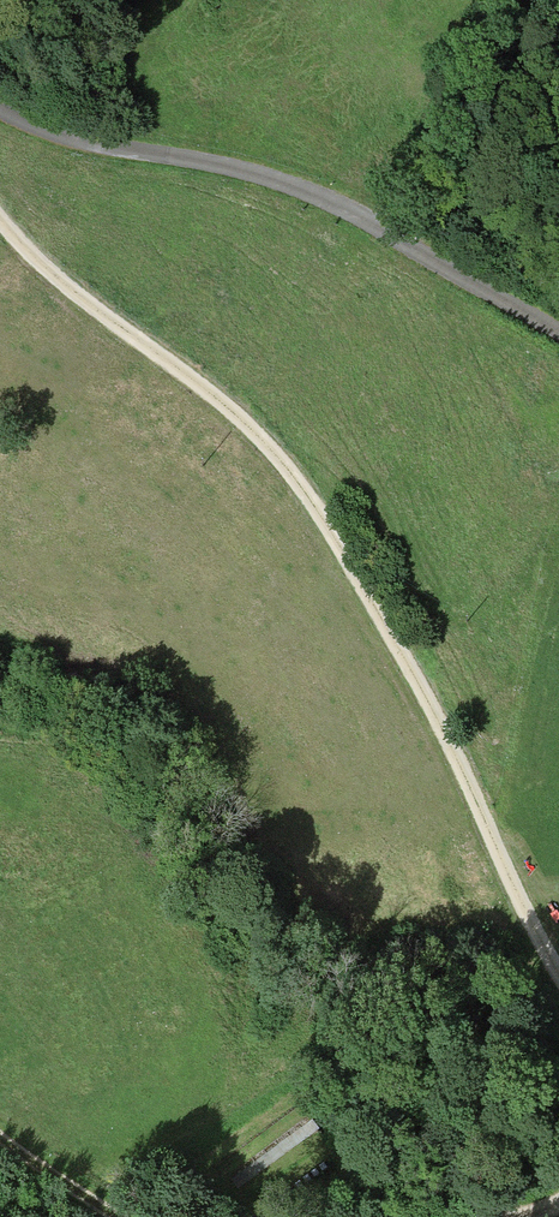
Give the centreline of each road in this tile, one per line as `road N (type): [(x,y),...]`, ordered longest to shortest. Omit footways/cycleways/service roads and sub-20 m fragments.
road 1 (track): [(558,984),(467,789),(293,479),(205,394),(37,266),(0,222)]
road 2 (track): [(558,333),(313,195),(233,167),(26,126),(0,106)]

